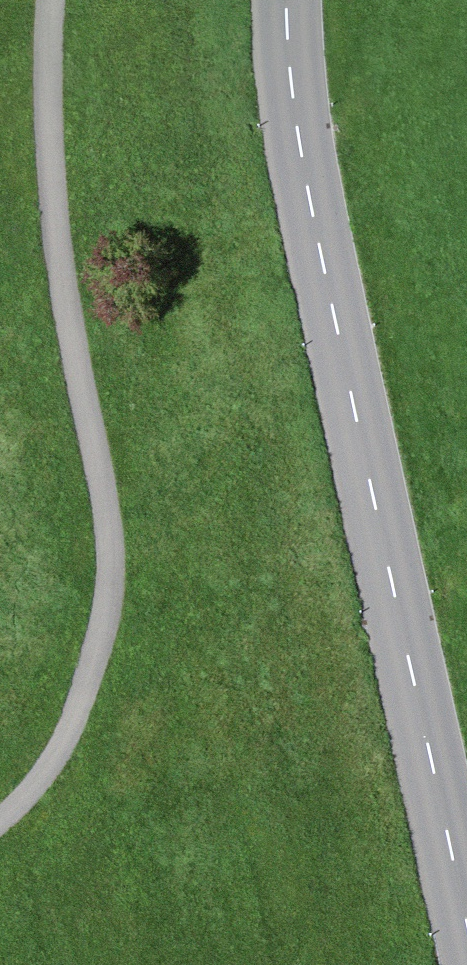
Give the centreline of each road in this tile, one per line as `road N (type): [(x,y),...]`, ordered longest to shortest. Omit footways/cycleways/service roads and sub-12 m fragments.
road 1 (secondary): [(466,923),(316,224),(287,0)]
road 2 (track): [(0,822),(43,779),(72,723),(108,596),(102,483),(73,349),(56,209),(51,0)]

